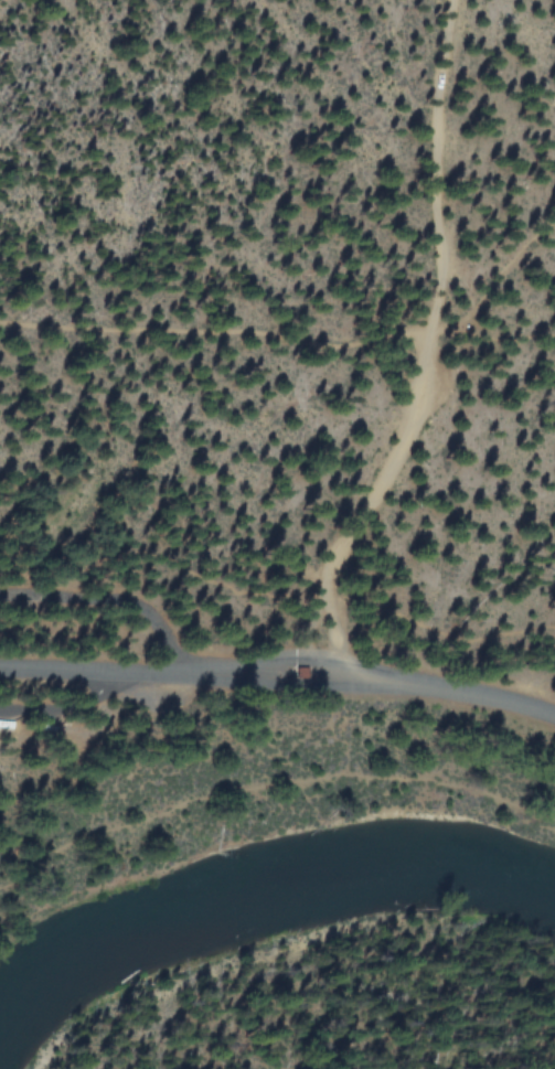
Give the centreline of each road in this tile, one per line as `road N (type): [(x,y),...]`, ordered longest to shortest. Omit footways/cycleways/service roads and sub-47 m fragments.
road 1 (residential): [(322,676),(337,556),(419,410),(430,336)]
road 2 (residential): [(461,0),(430,336)]
road 3 (tertiary): [(0,665),(301,674)]
road 4 (tertiary): [(301,674),(501,696),(554,717)]

